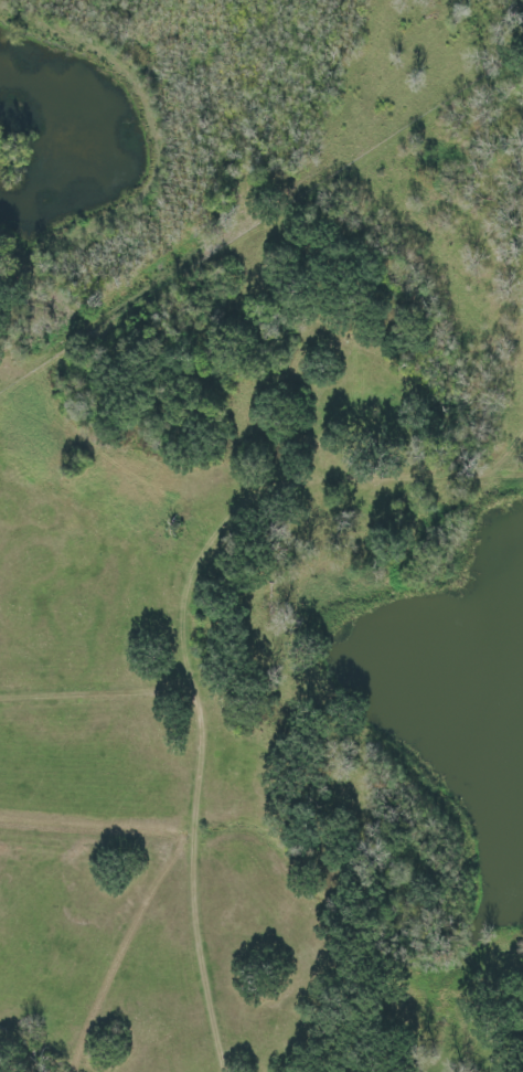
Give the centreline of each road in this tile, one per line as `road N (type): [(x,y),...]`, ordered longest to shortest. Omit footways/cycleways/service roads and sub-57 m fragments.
road 1 (residential): [(228,1071),(199,900),(206,692),(0,703)]

